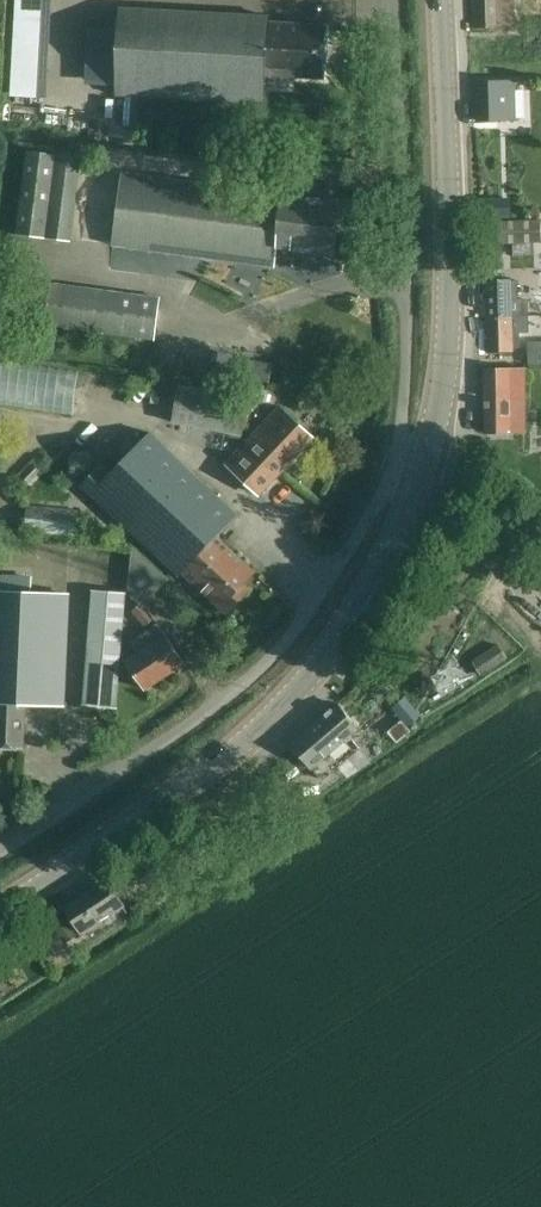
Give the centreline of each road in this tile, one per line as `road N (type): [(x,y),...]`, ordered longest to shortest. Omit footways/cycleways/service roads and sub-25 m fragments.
road 1 (secondary): [(0,909),(153,811),(253,736),(303,684),(345,628),(404,518),(418,472)]
road 2 (residential): [(0,853),(210,716),(314,615),(383,498),(418,472)]
road 3 (secondary): [(418,472),(442,382),(449,274),(437,0)]
road 4 (residential): [(418,472),(402,432),(397,0)]
road 5 (unclassified): [(540,544),(418,472)]

